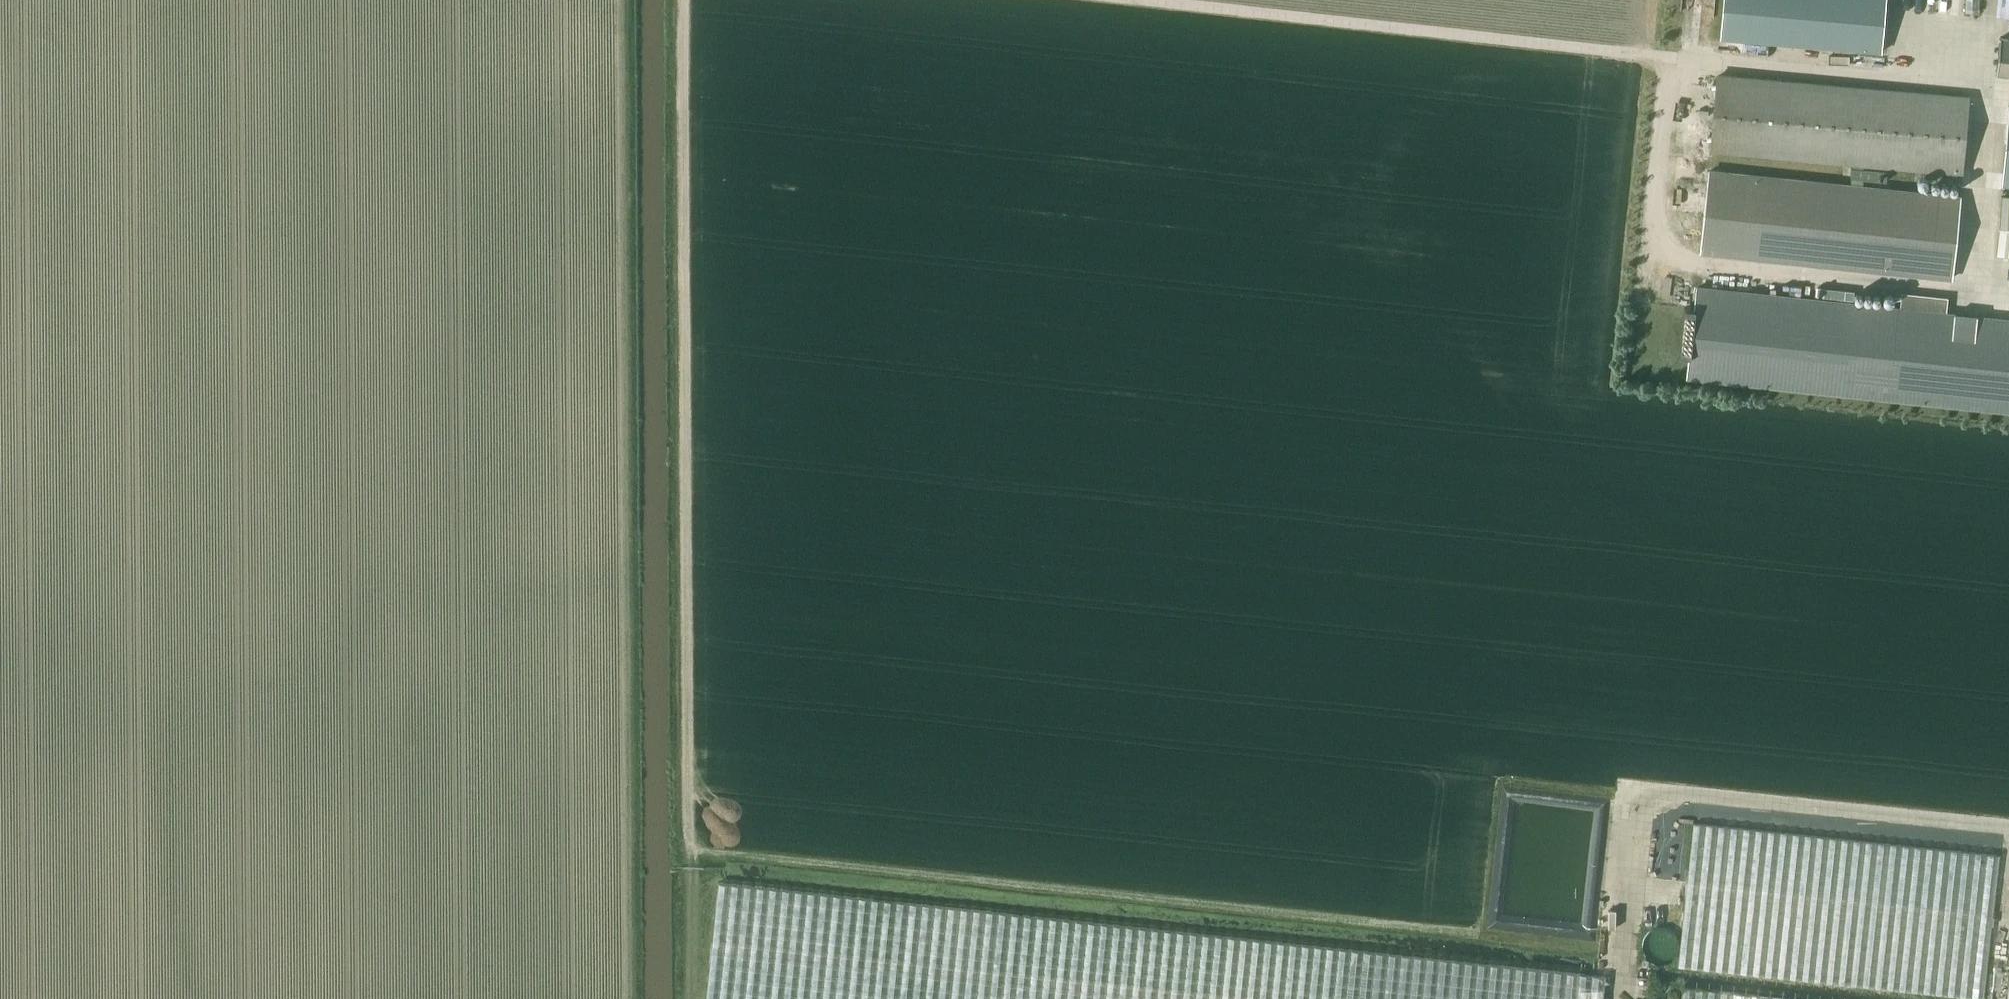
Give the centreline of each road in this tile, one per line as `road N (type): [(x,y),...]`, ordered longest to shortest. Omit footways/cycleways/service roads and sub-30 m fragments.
road 1 (track): [(1702,55),(1197,0)]

